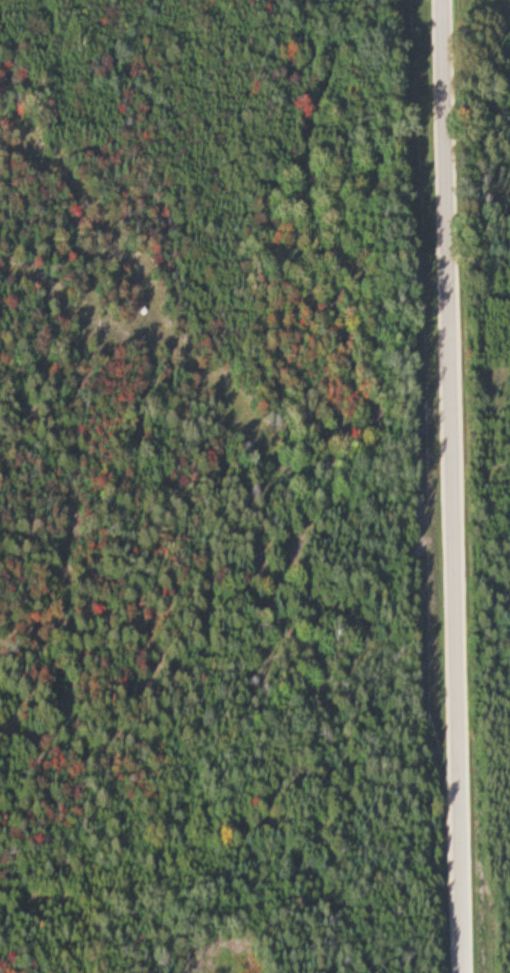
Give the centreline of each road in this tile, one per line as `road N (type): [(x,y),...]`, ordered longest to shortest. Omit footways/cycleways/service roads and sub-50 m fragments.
road 1 (residential): [(466,972),(454,0)]

